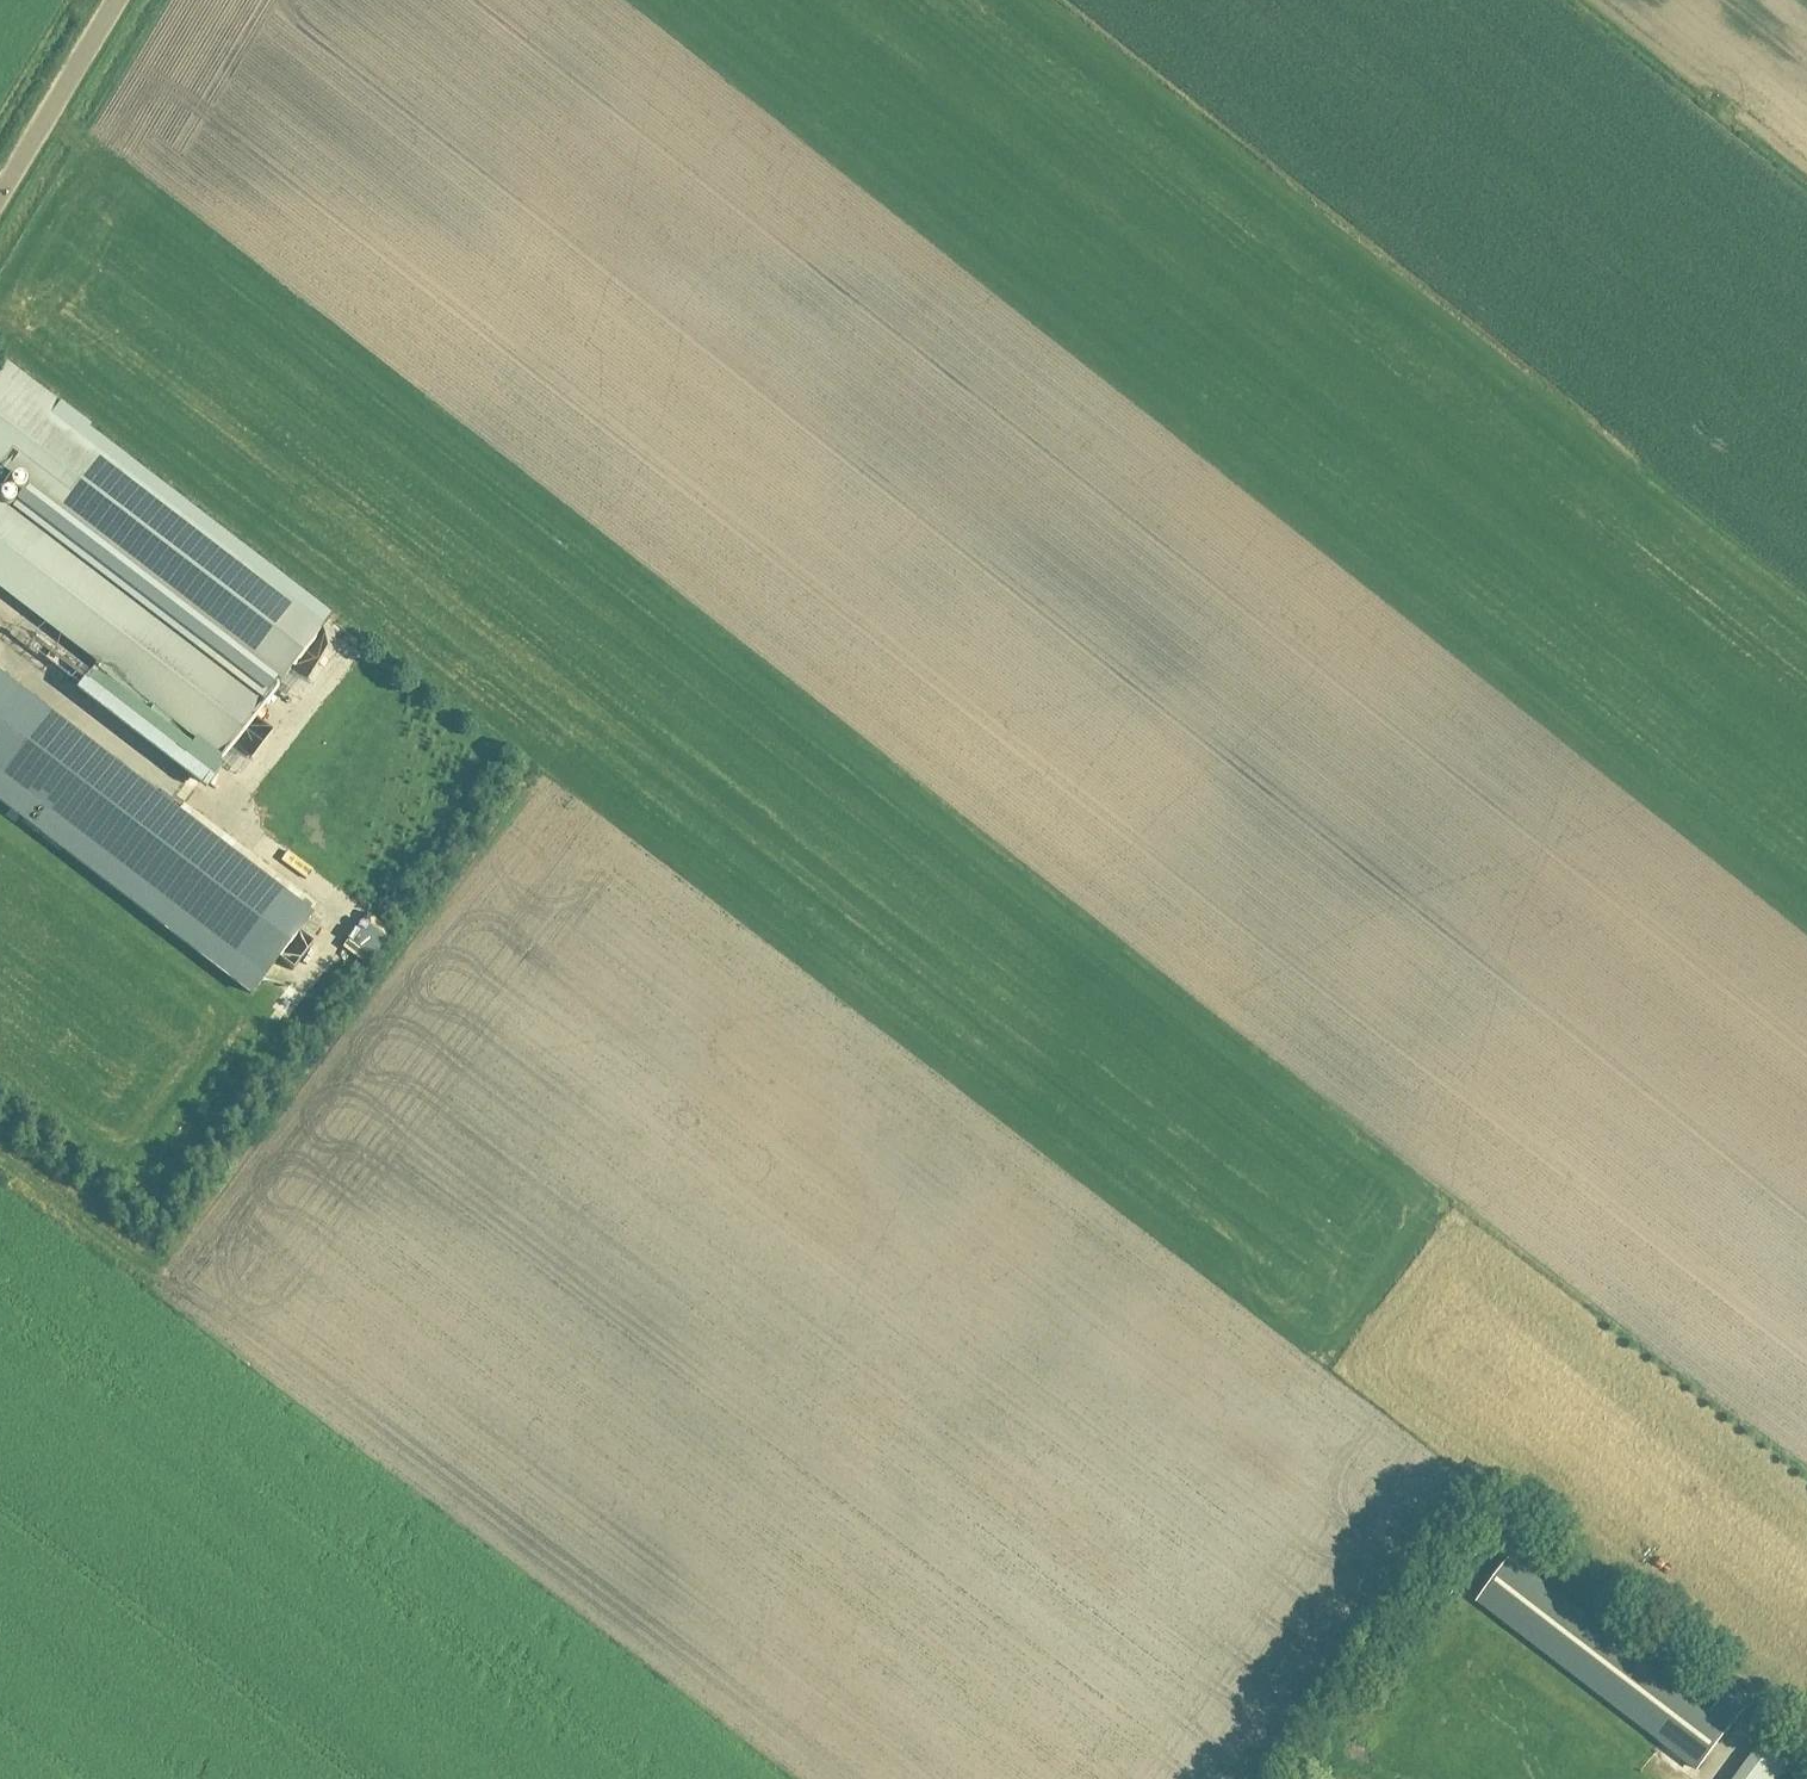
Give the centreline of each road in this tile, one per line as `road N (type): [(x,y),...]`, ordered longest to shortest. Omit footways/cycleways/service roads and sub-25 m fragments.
road 1 (unclassified): [(0,196),(117,0)]

